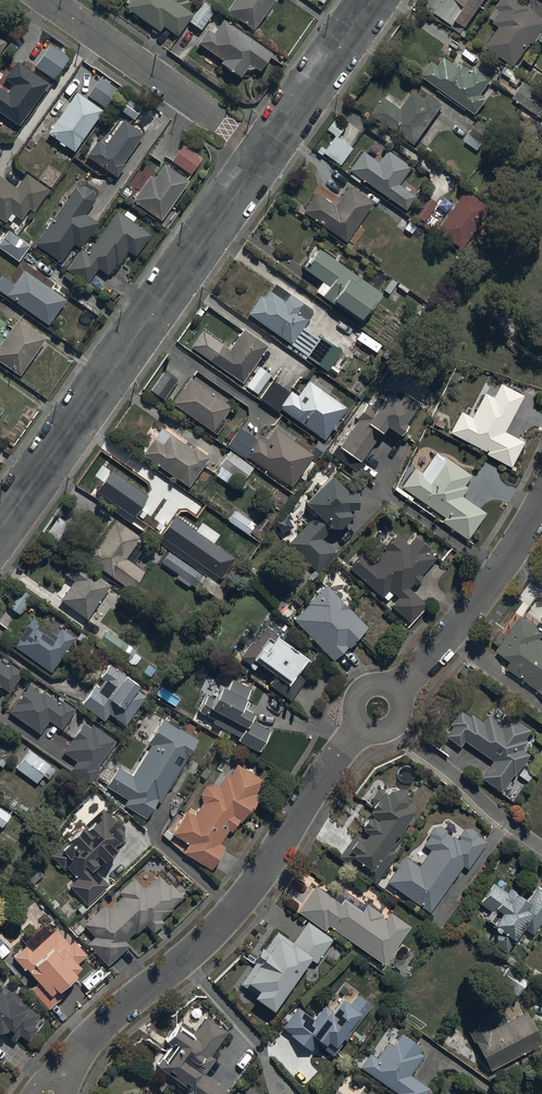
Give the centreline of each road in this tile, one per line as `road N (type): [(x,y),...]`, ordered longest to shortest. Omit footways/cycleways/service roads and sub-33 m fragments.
road 1 (residential): [(0,528),(264,153)]
road 2 (residential): [(358,732),(236,909),(62,1073)]
road 3 (residential): [(46,0),(264,153)]
road 4 (residential): [(541,503),(483,595),(399,690)]
road 5 (residential): [(264,153),(372,0)]
road 6 (residential): [(541,847),(397,731)]

